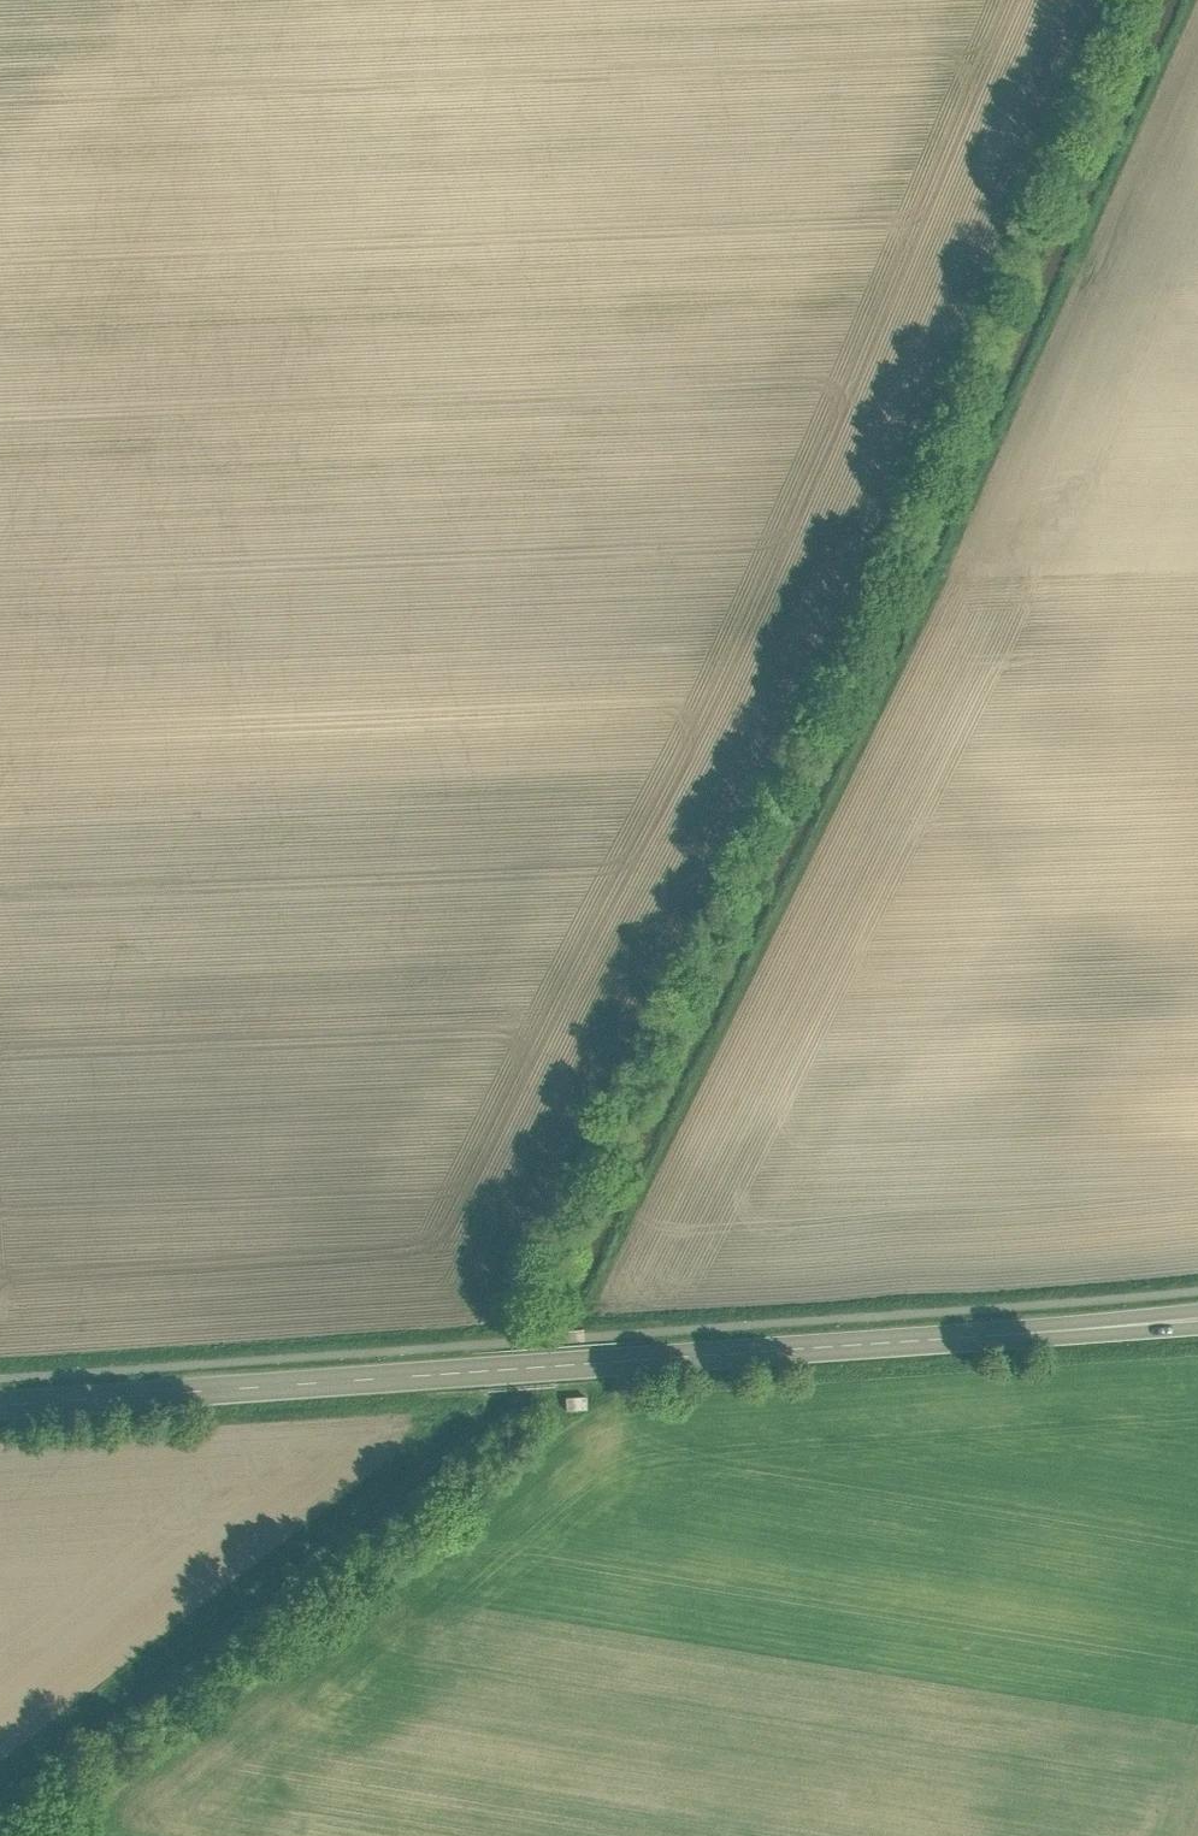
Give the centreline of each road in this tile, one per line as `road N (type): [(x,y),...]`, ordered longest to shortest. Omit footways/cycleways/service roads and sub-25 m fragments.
road 1 (tertiary): [(1197,1316),(0,1407)]

